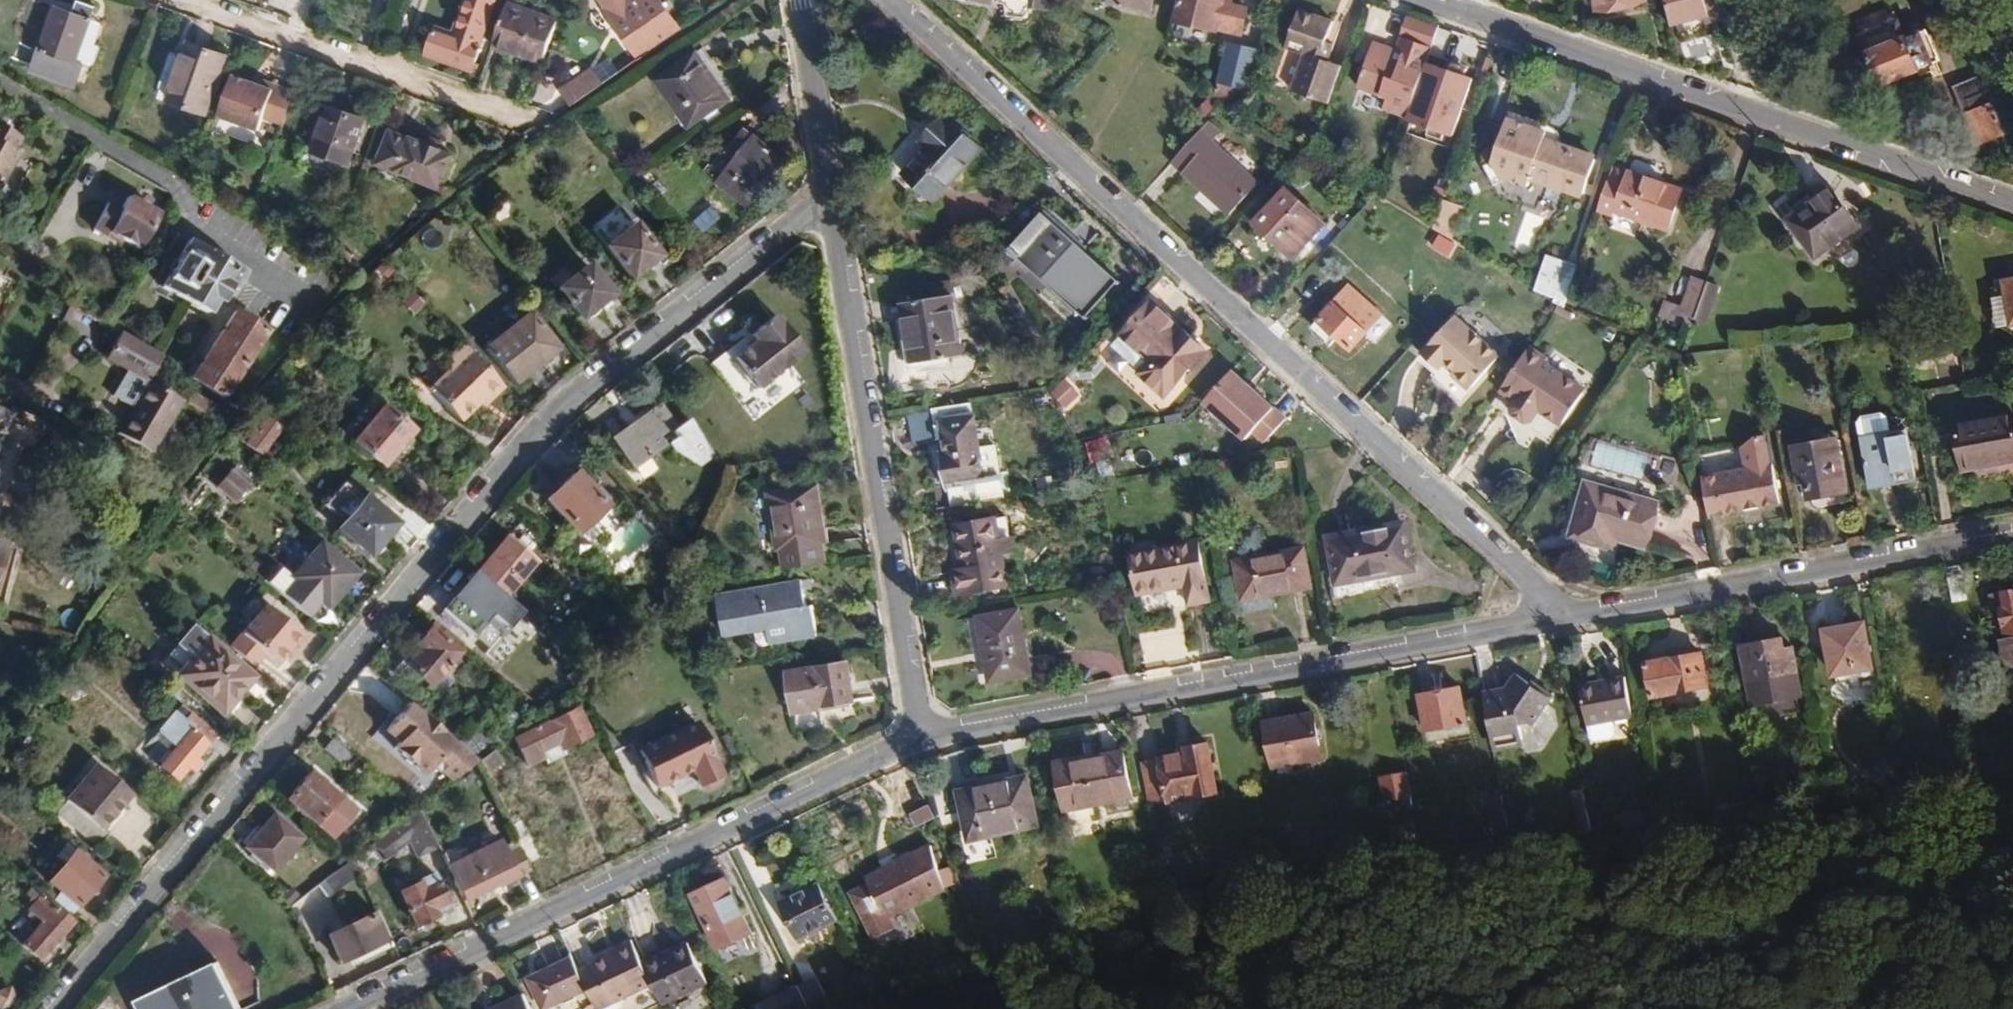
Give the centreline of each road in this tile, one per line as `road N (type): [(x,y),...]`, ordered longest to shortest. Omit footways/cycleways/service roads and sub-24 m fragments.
road 1 (residential): [(830,198),(531,430),(51,1008)]
road 2 (residential): [(890,0),(1576,618)]
road 3 (residential): [(1576,618),(918,738)]
road 4 (residential): [(918,738),(347,1008)]
road 5 (residential): [(1423,0),(2012,197)]
road 6 (residential): [(830,198),(918,738)]
road 7 (residential): [(2012,533),(1576,618)]
road 8 (residential): [(181,0),(525,127)]
road 9 (residential): [(806,0),(830,198)]

